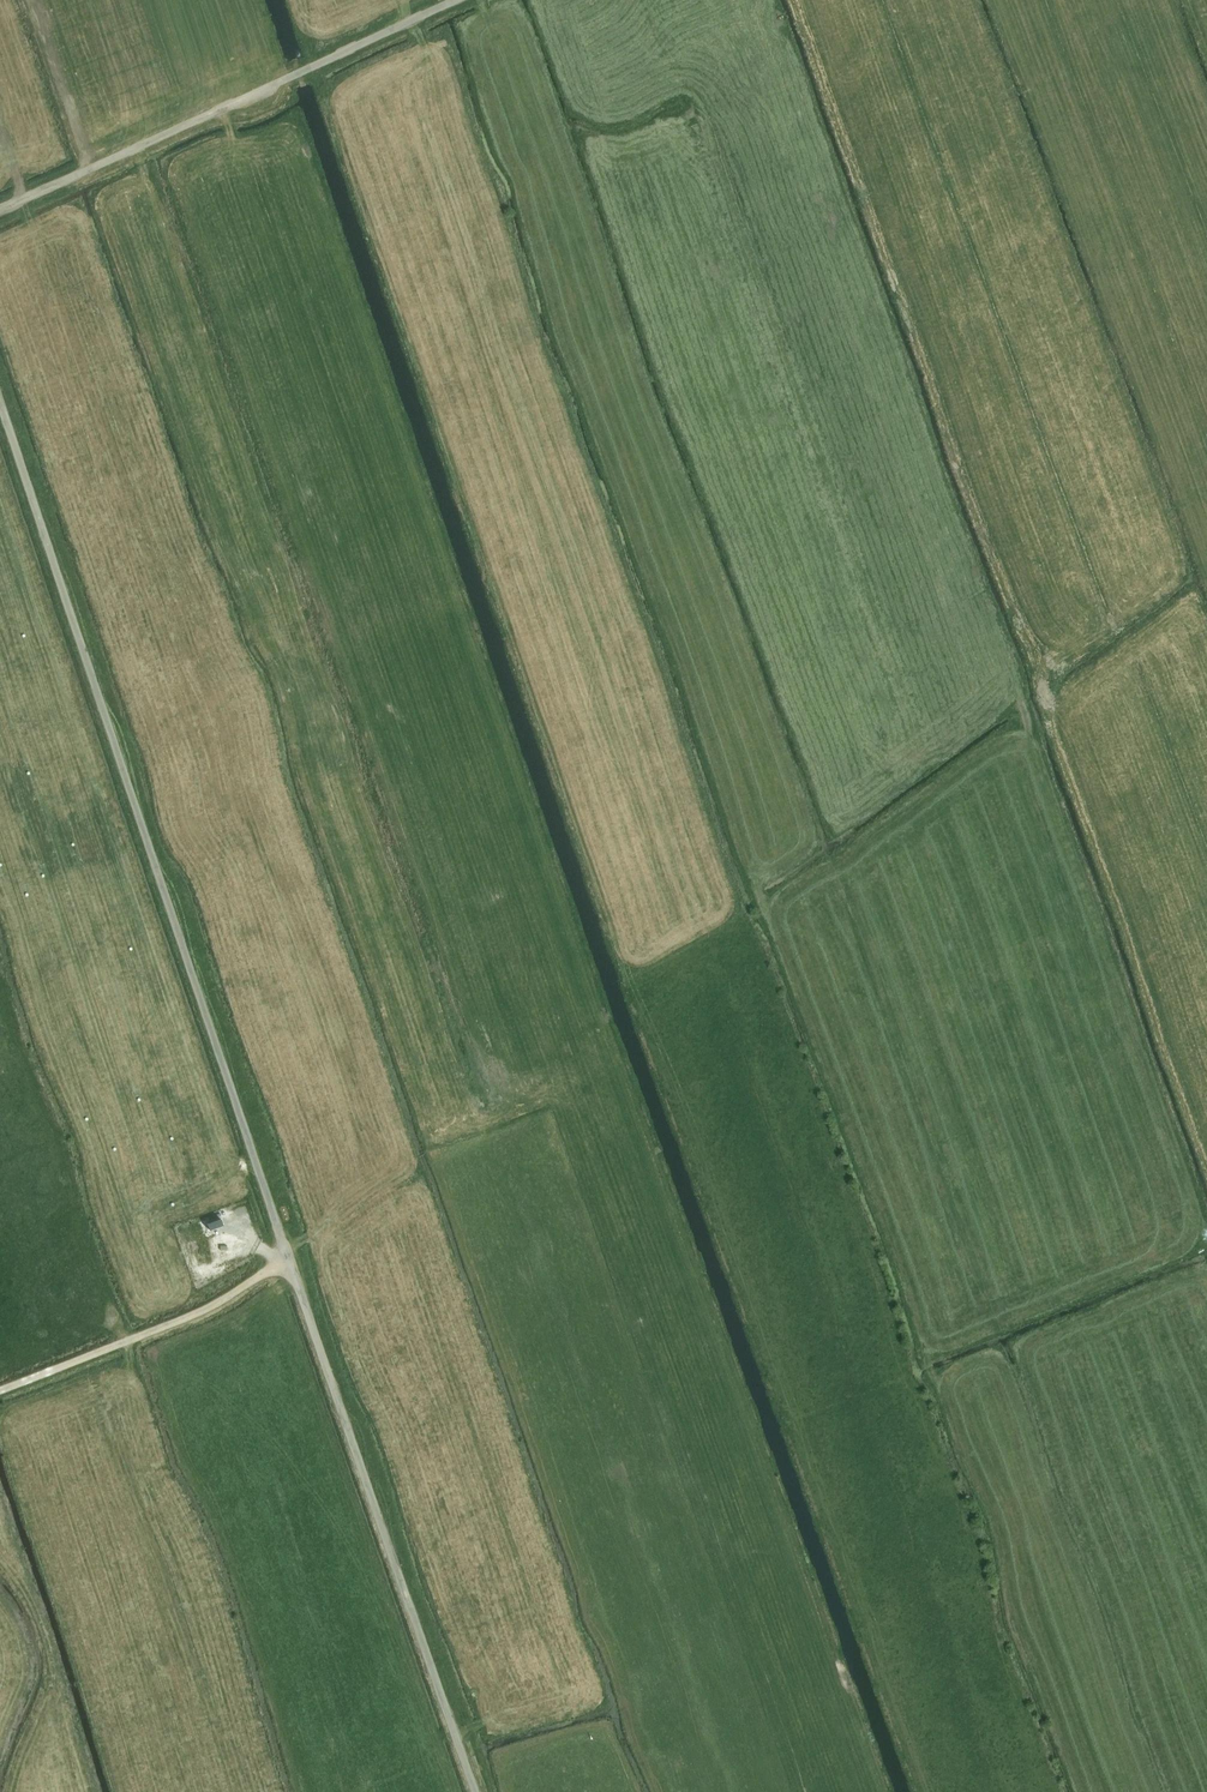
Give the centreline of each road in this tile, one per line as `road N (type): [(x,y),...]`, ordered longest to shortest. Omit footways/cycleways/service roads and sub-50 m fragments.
road 1 (unclassified): [(479,1791),(289,1262),(0,403)]
road 2 (unclassified): [(0,209),(458,0)]
road 3 (track): [(0,1393),(196,1318),(289,1262)]

